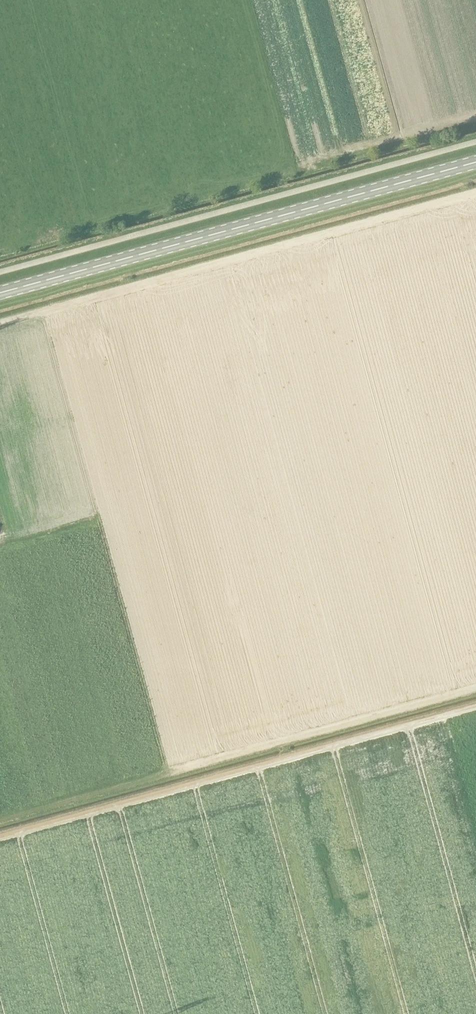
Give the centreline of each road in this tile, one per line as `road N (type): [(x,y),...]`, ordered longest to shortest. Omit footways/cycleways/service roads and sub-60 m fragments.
road 1 (track): [(0,836),(475,704)]
road 2 (primary): [(0,293),(475,162)]

